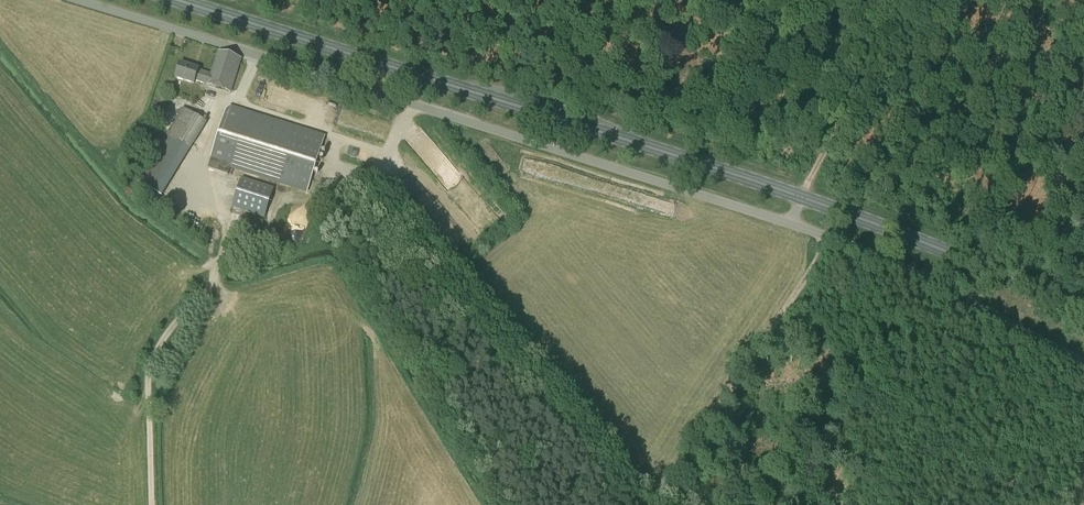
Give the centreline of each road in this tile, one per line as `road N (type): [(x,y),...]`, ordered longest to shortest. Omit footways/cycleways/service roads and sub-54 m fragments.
road 1 (unclassified): [(1083,365),(830,235),(79,0)]
road 2 (primary): [(1083,307),(740,176),(177,0)]
road 3 (track): [(830,235),(661,504)]
road 4 (track): [(221,262),(151,364),(152,504)]
road 5 (track): [(792,224),(808,180),(909,0)]

